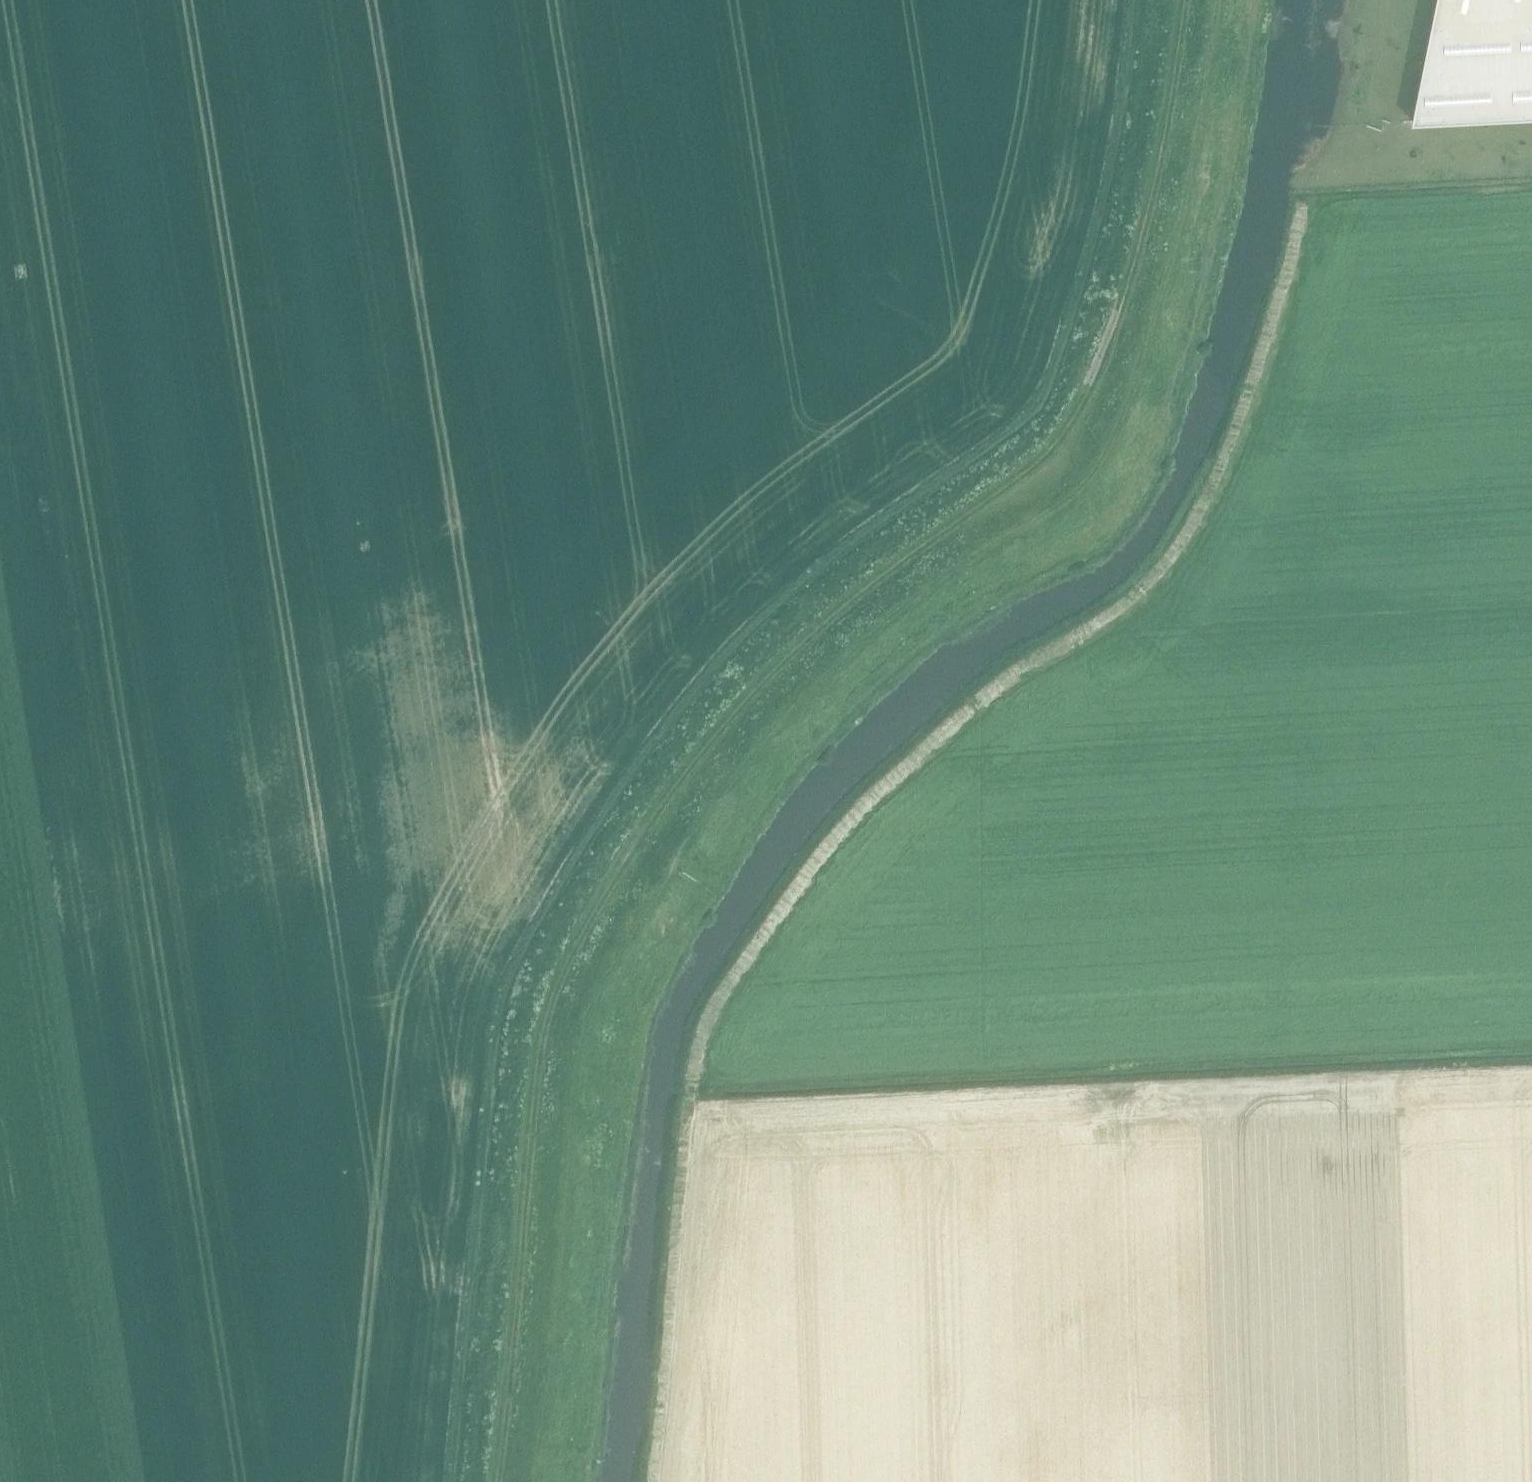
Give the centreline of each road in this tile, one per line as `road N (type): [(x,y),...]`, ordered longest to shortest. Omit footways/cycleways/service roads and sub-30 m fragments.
road 1 (track): [(1178,0),(1146,207),(1076,407),(1015,471),(859,585),(714,728),(562,961),(535,1050),(491,1481)]

